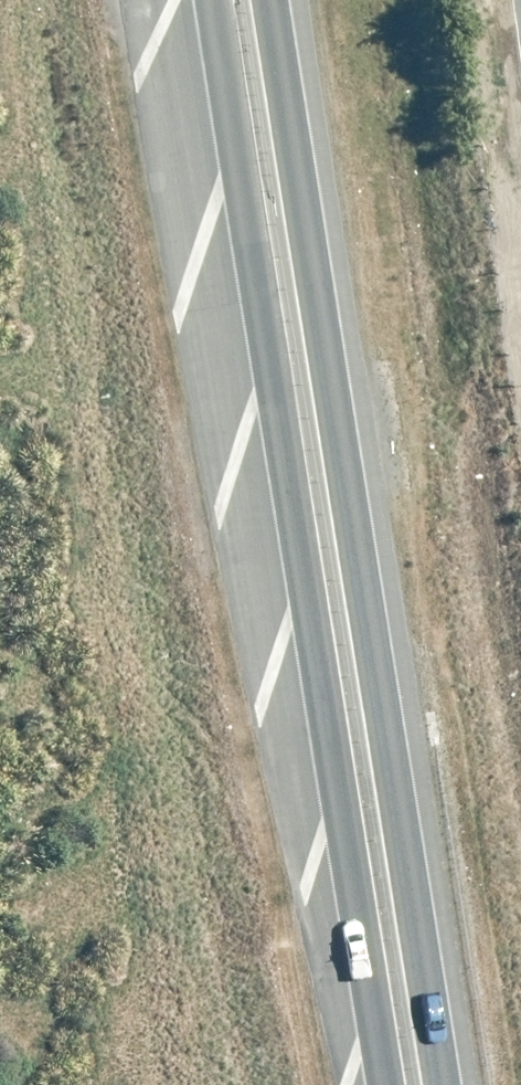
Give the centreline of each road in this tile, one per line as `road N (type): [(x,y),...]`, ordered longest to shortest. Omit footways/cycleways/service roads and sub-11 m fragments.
road 1 (trunk): [(281,0),(452,1084)]
road 2 (trunk): [(387,1084),(360,815),(227,0)]

